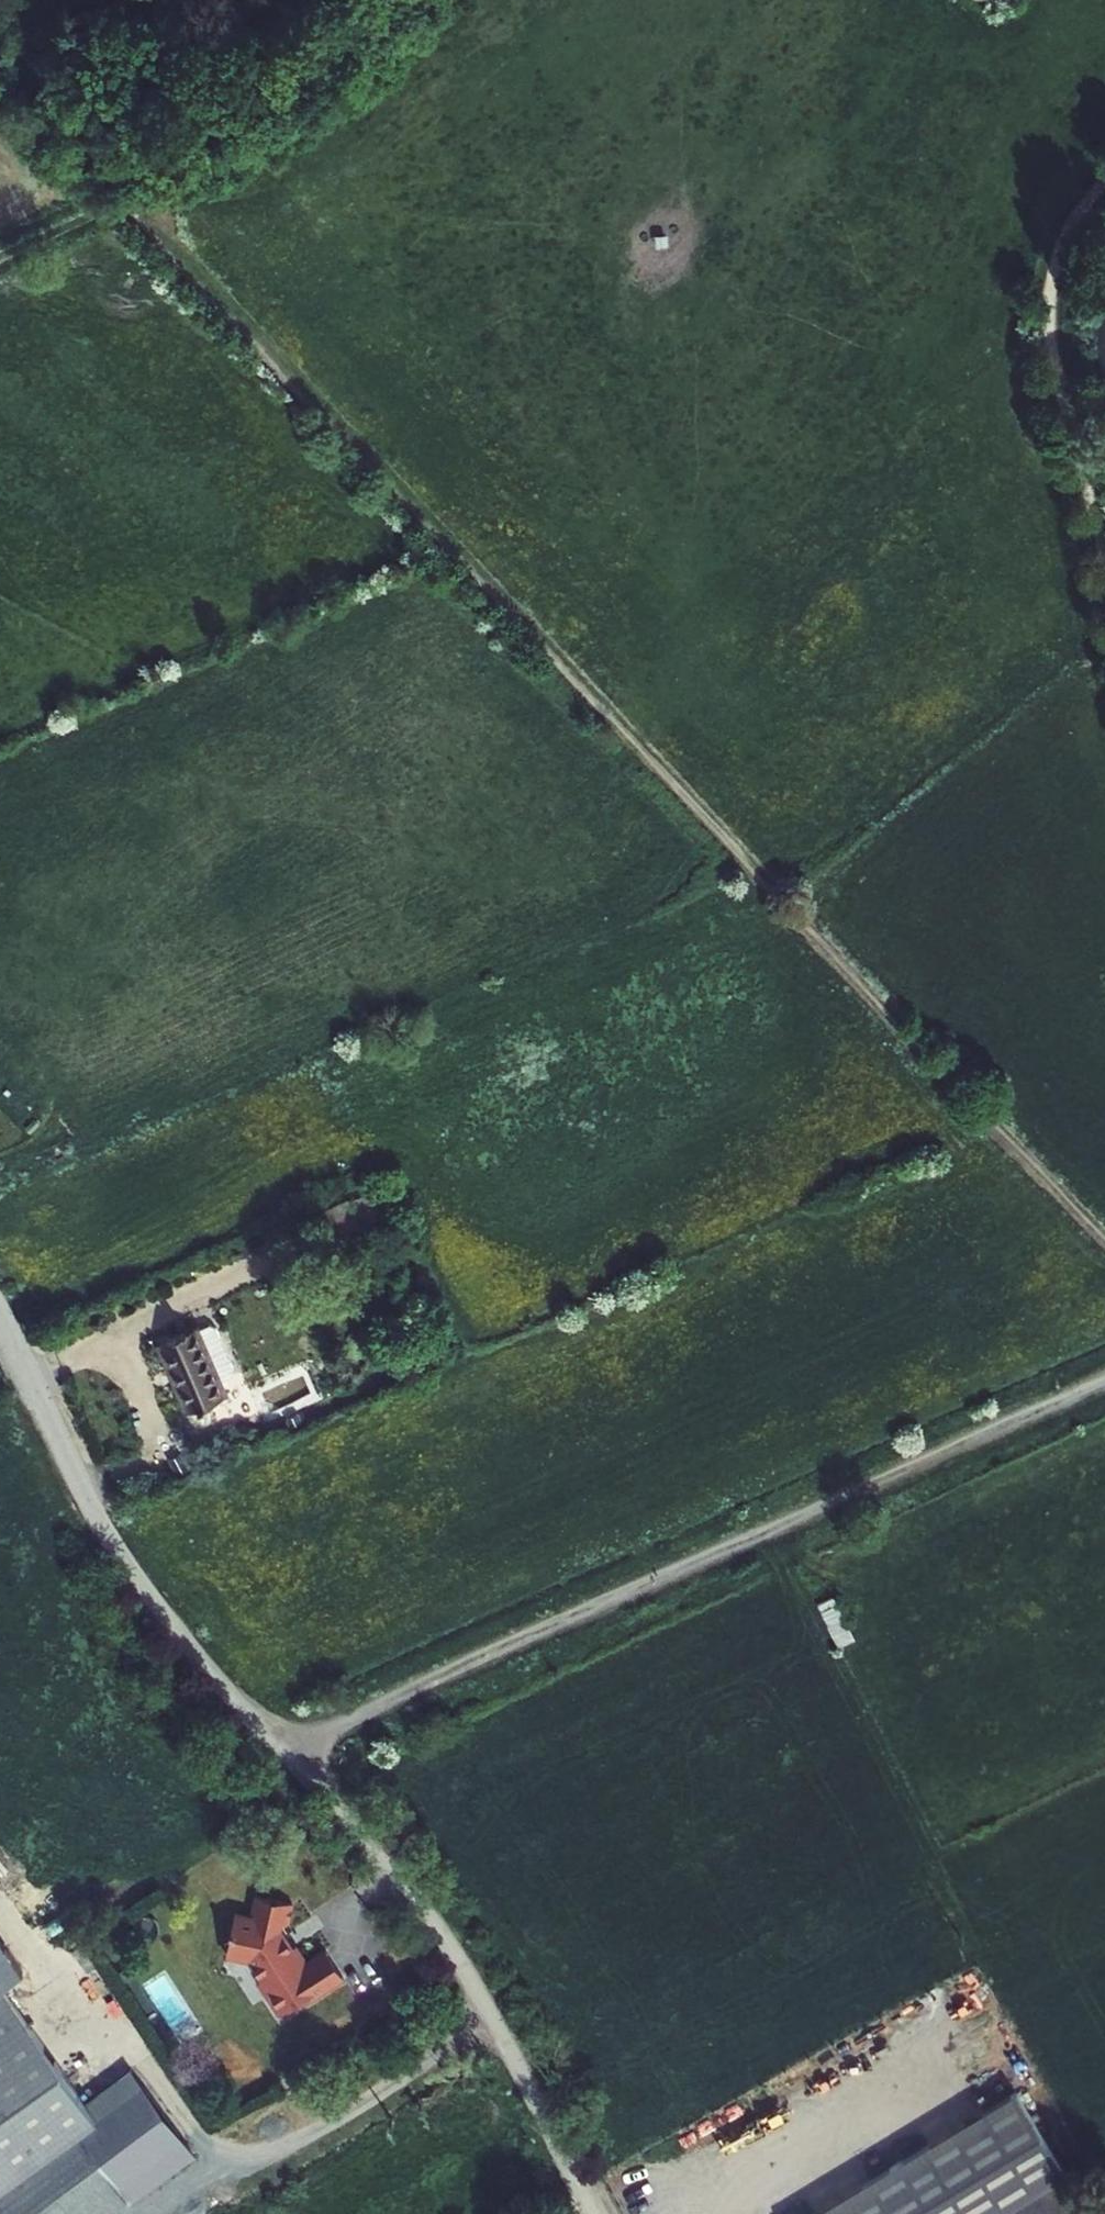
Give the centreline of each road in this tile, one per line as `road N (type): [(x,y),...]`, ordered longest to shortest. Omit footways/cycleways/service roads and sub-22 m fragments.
road 1 (residential): [(0,1323),(93,1509),(148,1596),(444,1939),(590,2213)]
road 2 (track): [(181,2213),(492,2018)]

